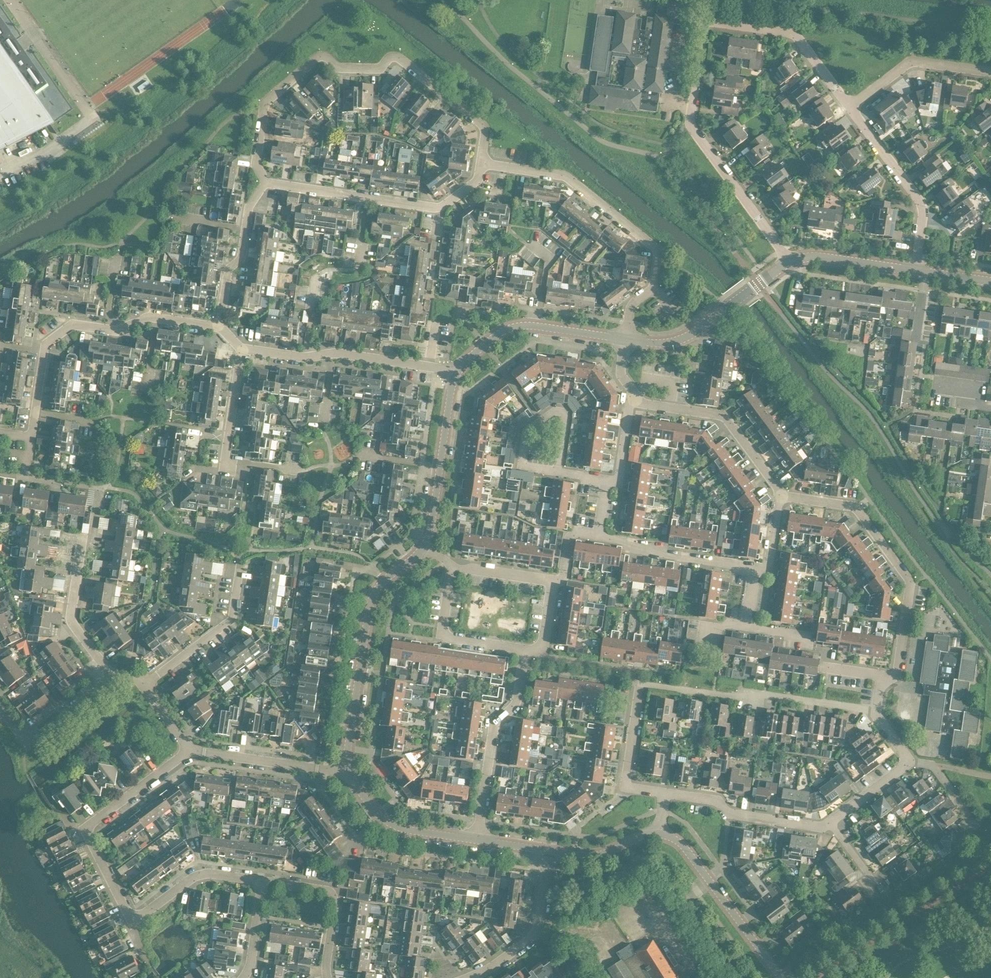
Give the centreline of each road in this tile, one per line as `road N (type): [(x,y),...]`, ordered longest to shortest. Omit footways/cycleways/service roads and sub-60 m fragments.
road 1 (residential): [(790,259),(692,127),(706,21),(795,33),(850,109)]
road 2 (residential): [(266,183),(257,164),(266,103),(322,56),(337,67),(380,68),(403,57),(480,121),(483,162)]
road 3 (residential): [(263,880),(201,876),(132,923),(85,829),(189,750)]
road 4 (residential): [(625,787),(641,684),(877,711)]
road 5 (residential): [(625,339),(630,309),(653,288),(655,247),(566,176),(483,162)]
road 6 (residential): [(885,680),(898,671),(907,576),(856,507),(780,495)]
road 7 (tertiary): [(347,767),(371,601),(424,545)]
road 8 (residential): [(456,376),(336,352),(306,357),(241,348)]
road 9 (residential): [(113,678),(71,618),(102,487)]
road 10 (residential): [(478,840),(494,727),(516,703),(524,648)]
road 11 (tertiary): [(783,977),(682,843),(659,833)]
road 12 (tertiary): [(625,339),(683,339),(790,259)]
road 13 (tertiary): [(456,376),(485,344),(517,326),(625,339)]
road 14 (residential): [(780,495),(722,417),(633,401)]
road 15 (residential): [(915,270),(921,201),(850,109)]
road 16 (residential): [(438,207),(266,183)]
road 17 (residential): [(830,823),(726,811),(718,800),(664,793)]
road 18 (tertiary): [(424,545),(456,376)]
road 19 (residential): [(144,686),(232,620),(238,562)]
road 20 (residential): [(755,568),(662,554),(599,535)]
road 21 (tertiary): [(478,840),(396,825),(347,767)]
road 22 (residential): [(31,437),(43,349),(73,324),(104,329)]
road 23 (residential): [(347,767),(189,750)]
road 24 (residential): [(990,74),(912,61),(850,109)]
road 25 (residential): [(113,678),(28,746),(0,708)]
road 26 (residential): [(326,977),(333,894),(263,880)]
road 27 (residential): [(219,325),(249,206),(266,183)]
road 28 (residential): [(599,535),(607,483),(619,482),(633,401)]
road 29 (residential): [(524,648),(445,633),(452,567)]
road 30 (residential): [(814,649),(785,632),(747,626),(755,568)]
road 31 (residential): [(236,467),(224,465),(241,348)]
road 32 (tertiary): [(790,259),(915,270)]

